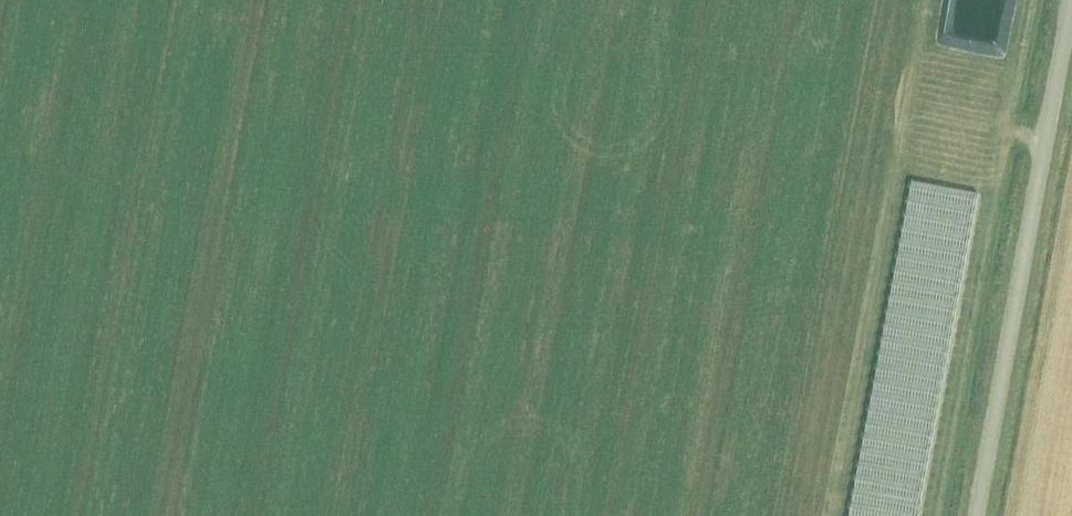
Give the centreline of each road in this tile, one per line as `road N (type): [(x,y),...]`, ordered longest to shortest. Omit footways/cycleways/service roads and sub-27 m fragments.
road 1 (unclassified): [(986,515),(1071,56)]

